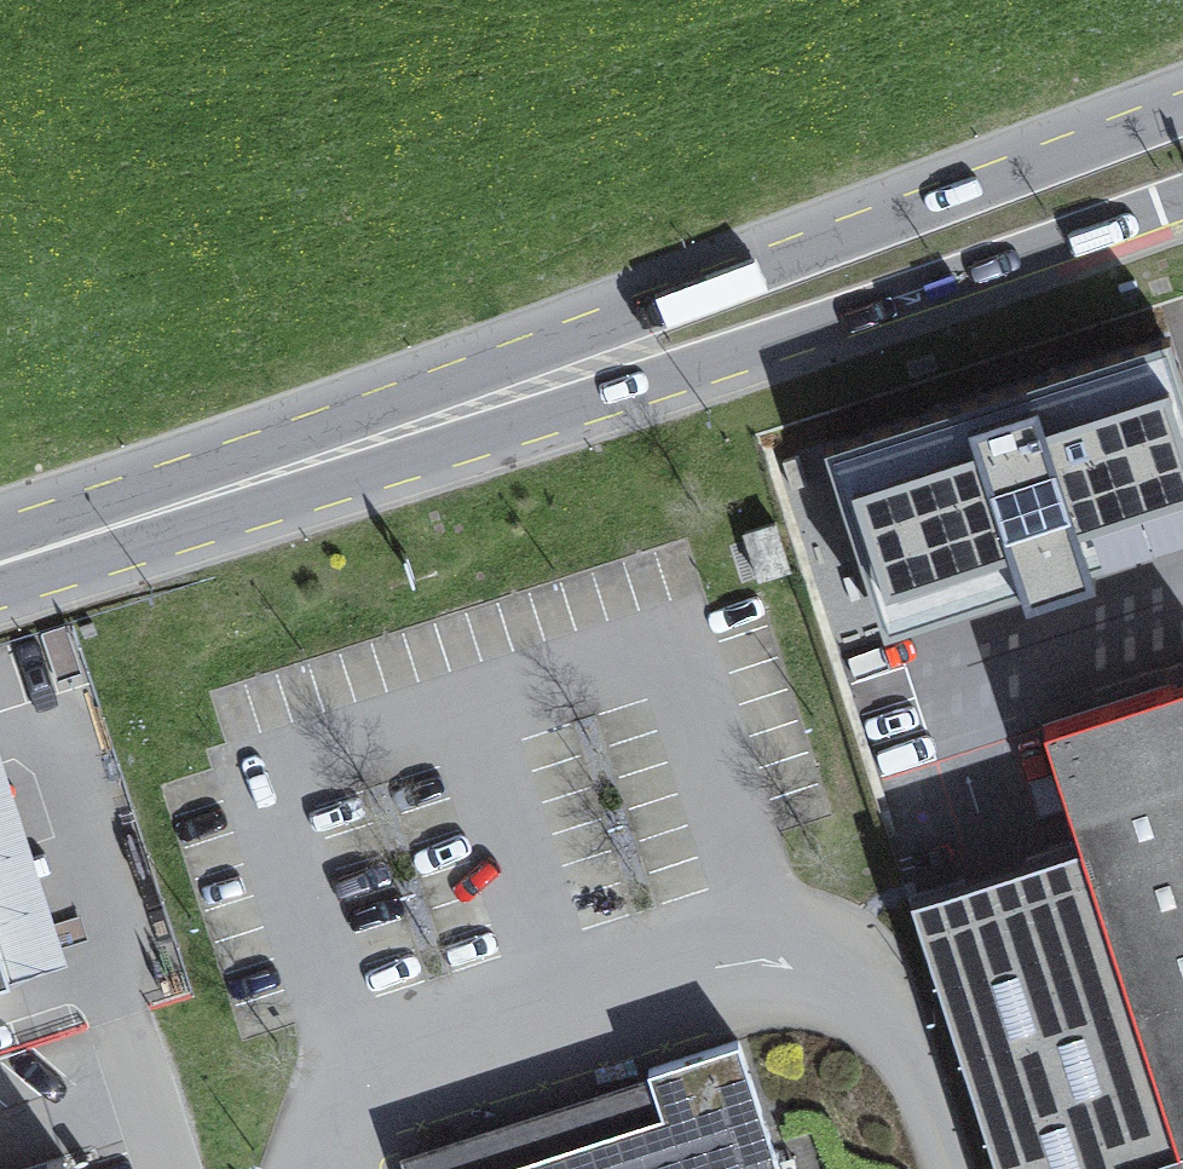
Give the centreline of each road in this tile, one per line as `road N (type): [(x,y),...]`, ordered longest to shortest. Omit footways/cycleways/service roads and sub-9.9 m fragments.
road 1 (primary): [(1182,109),(412,388),(205,493)]
road 2 (primary): [(205,493),(404,468),(1182,201)]
road 3 (primary): [(205,493),(0,559)]

